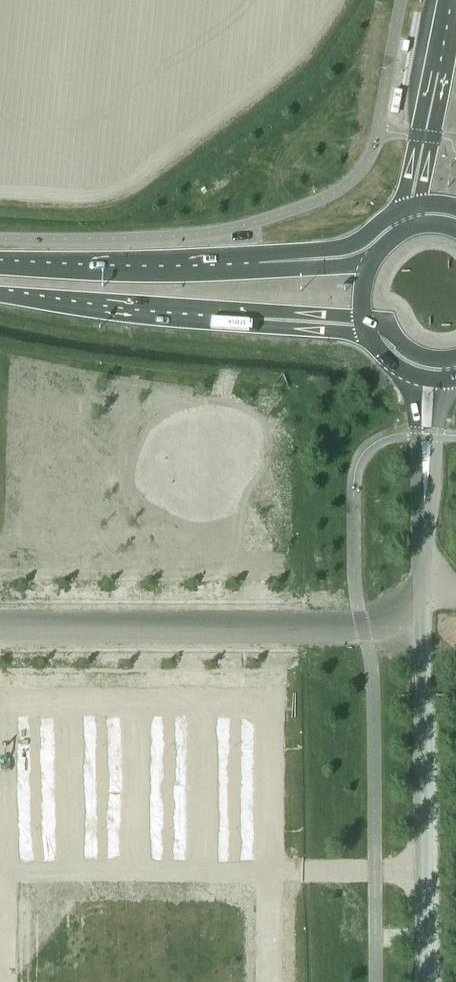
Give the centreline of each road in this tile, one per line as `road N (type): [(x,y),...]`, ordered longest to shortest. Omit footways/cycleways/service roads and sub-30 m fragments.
road 1 (unclassified): [(424,495),(425,981)]
road 2 (primary): [(274,261),(0,262)]
road 3 (primary): [(0,295),(272,320)]
road 4 (primary): [(392,216),(352,245),(274,261)]
road 5 (unclassified): [(403,370),(424,495)]

